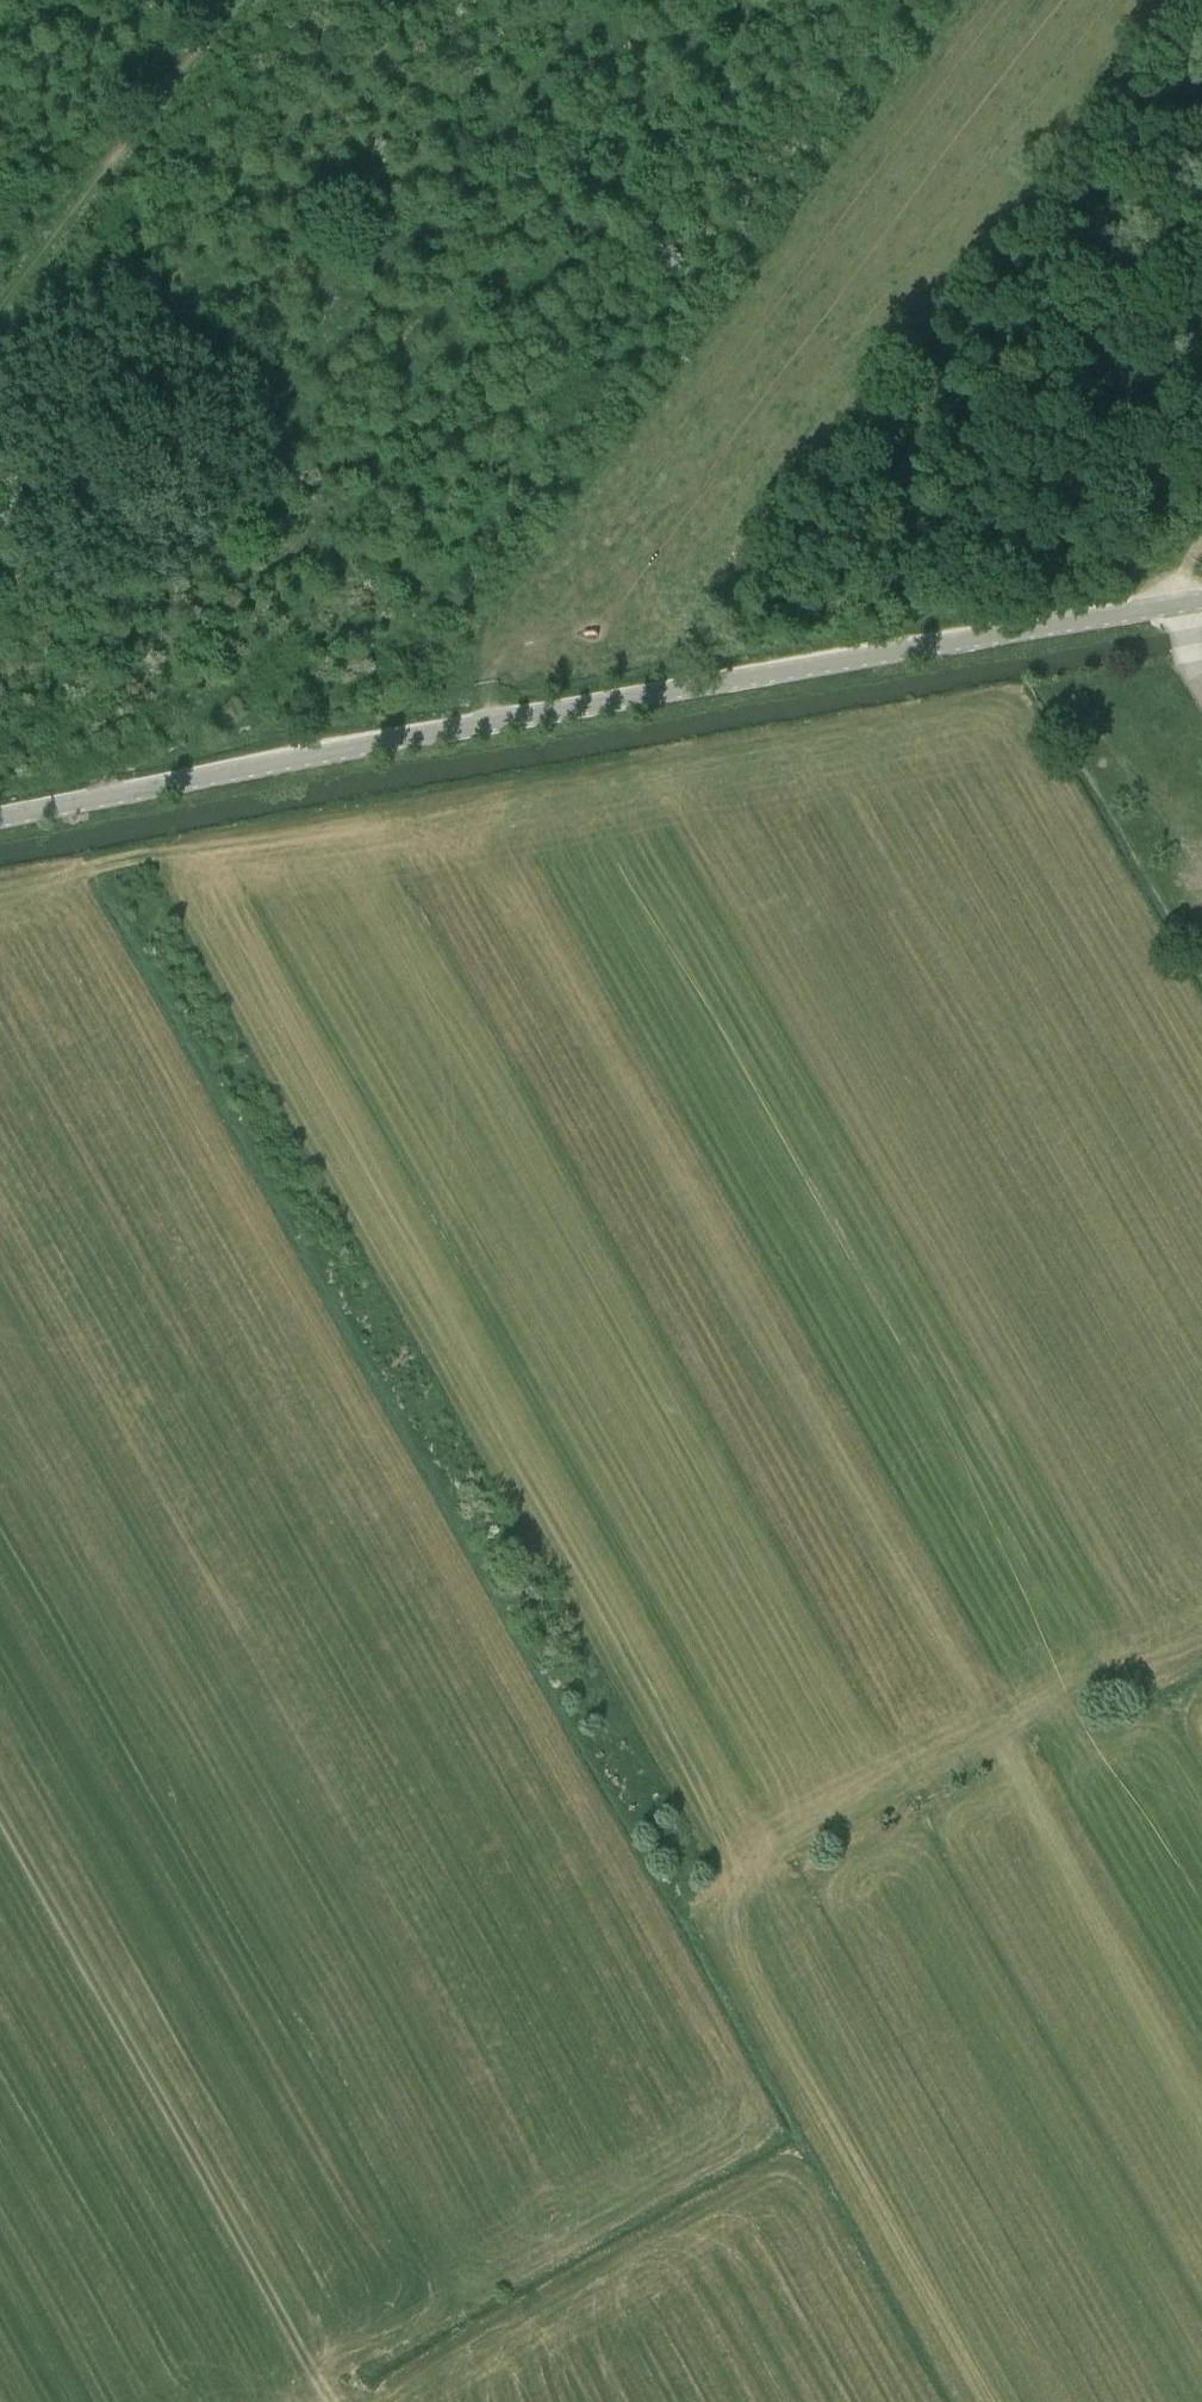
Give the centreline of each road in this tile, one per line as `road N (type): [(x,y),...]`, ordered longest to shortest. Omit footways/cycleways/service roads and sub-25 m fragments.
road 1 (tertiary): [(0,818),(1201,601)]
road 2 (track): [(0,309),(237,0)]

